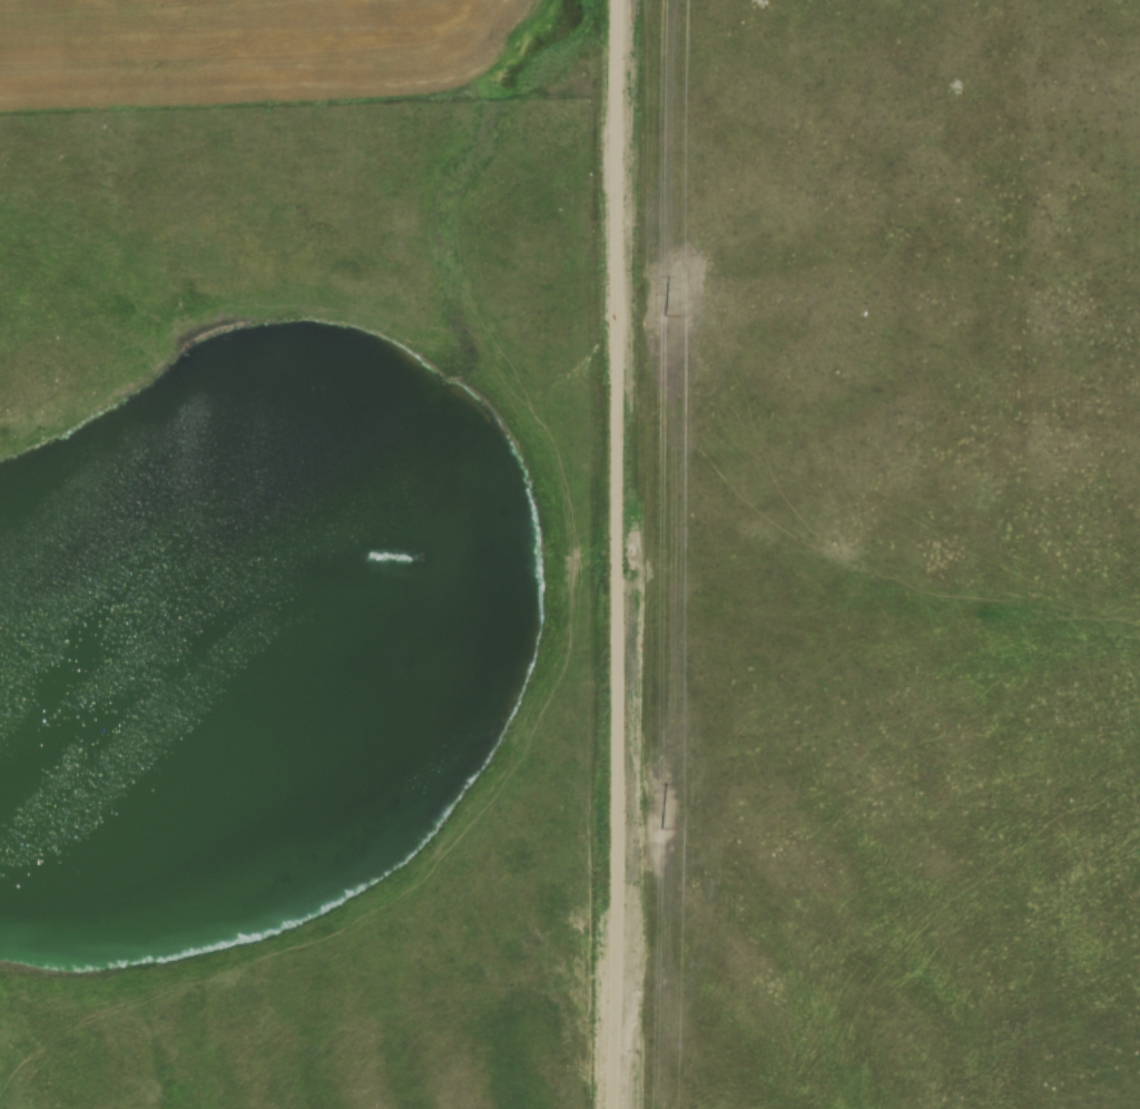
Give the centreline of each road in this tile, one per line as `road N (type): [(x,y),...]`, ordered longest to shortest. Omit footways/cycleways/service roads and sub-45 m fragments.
road 1 (track): [(616,1108),(613,26)]

